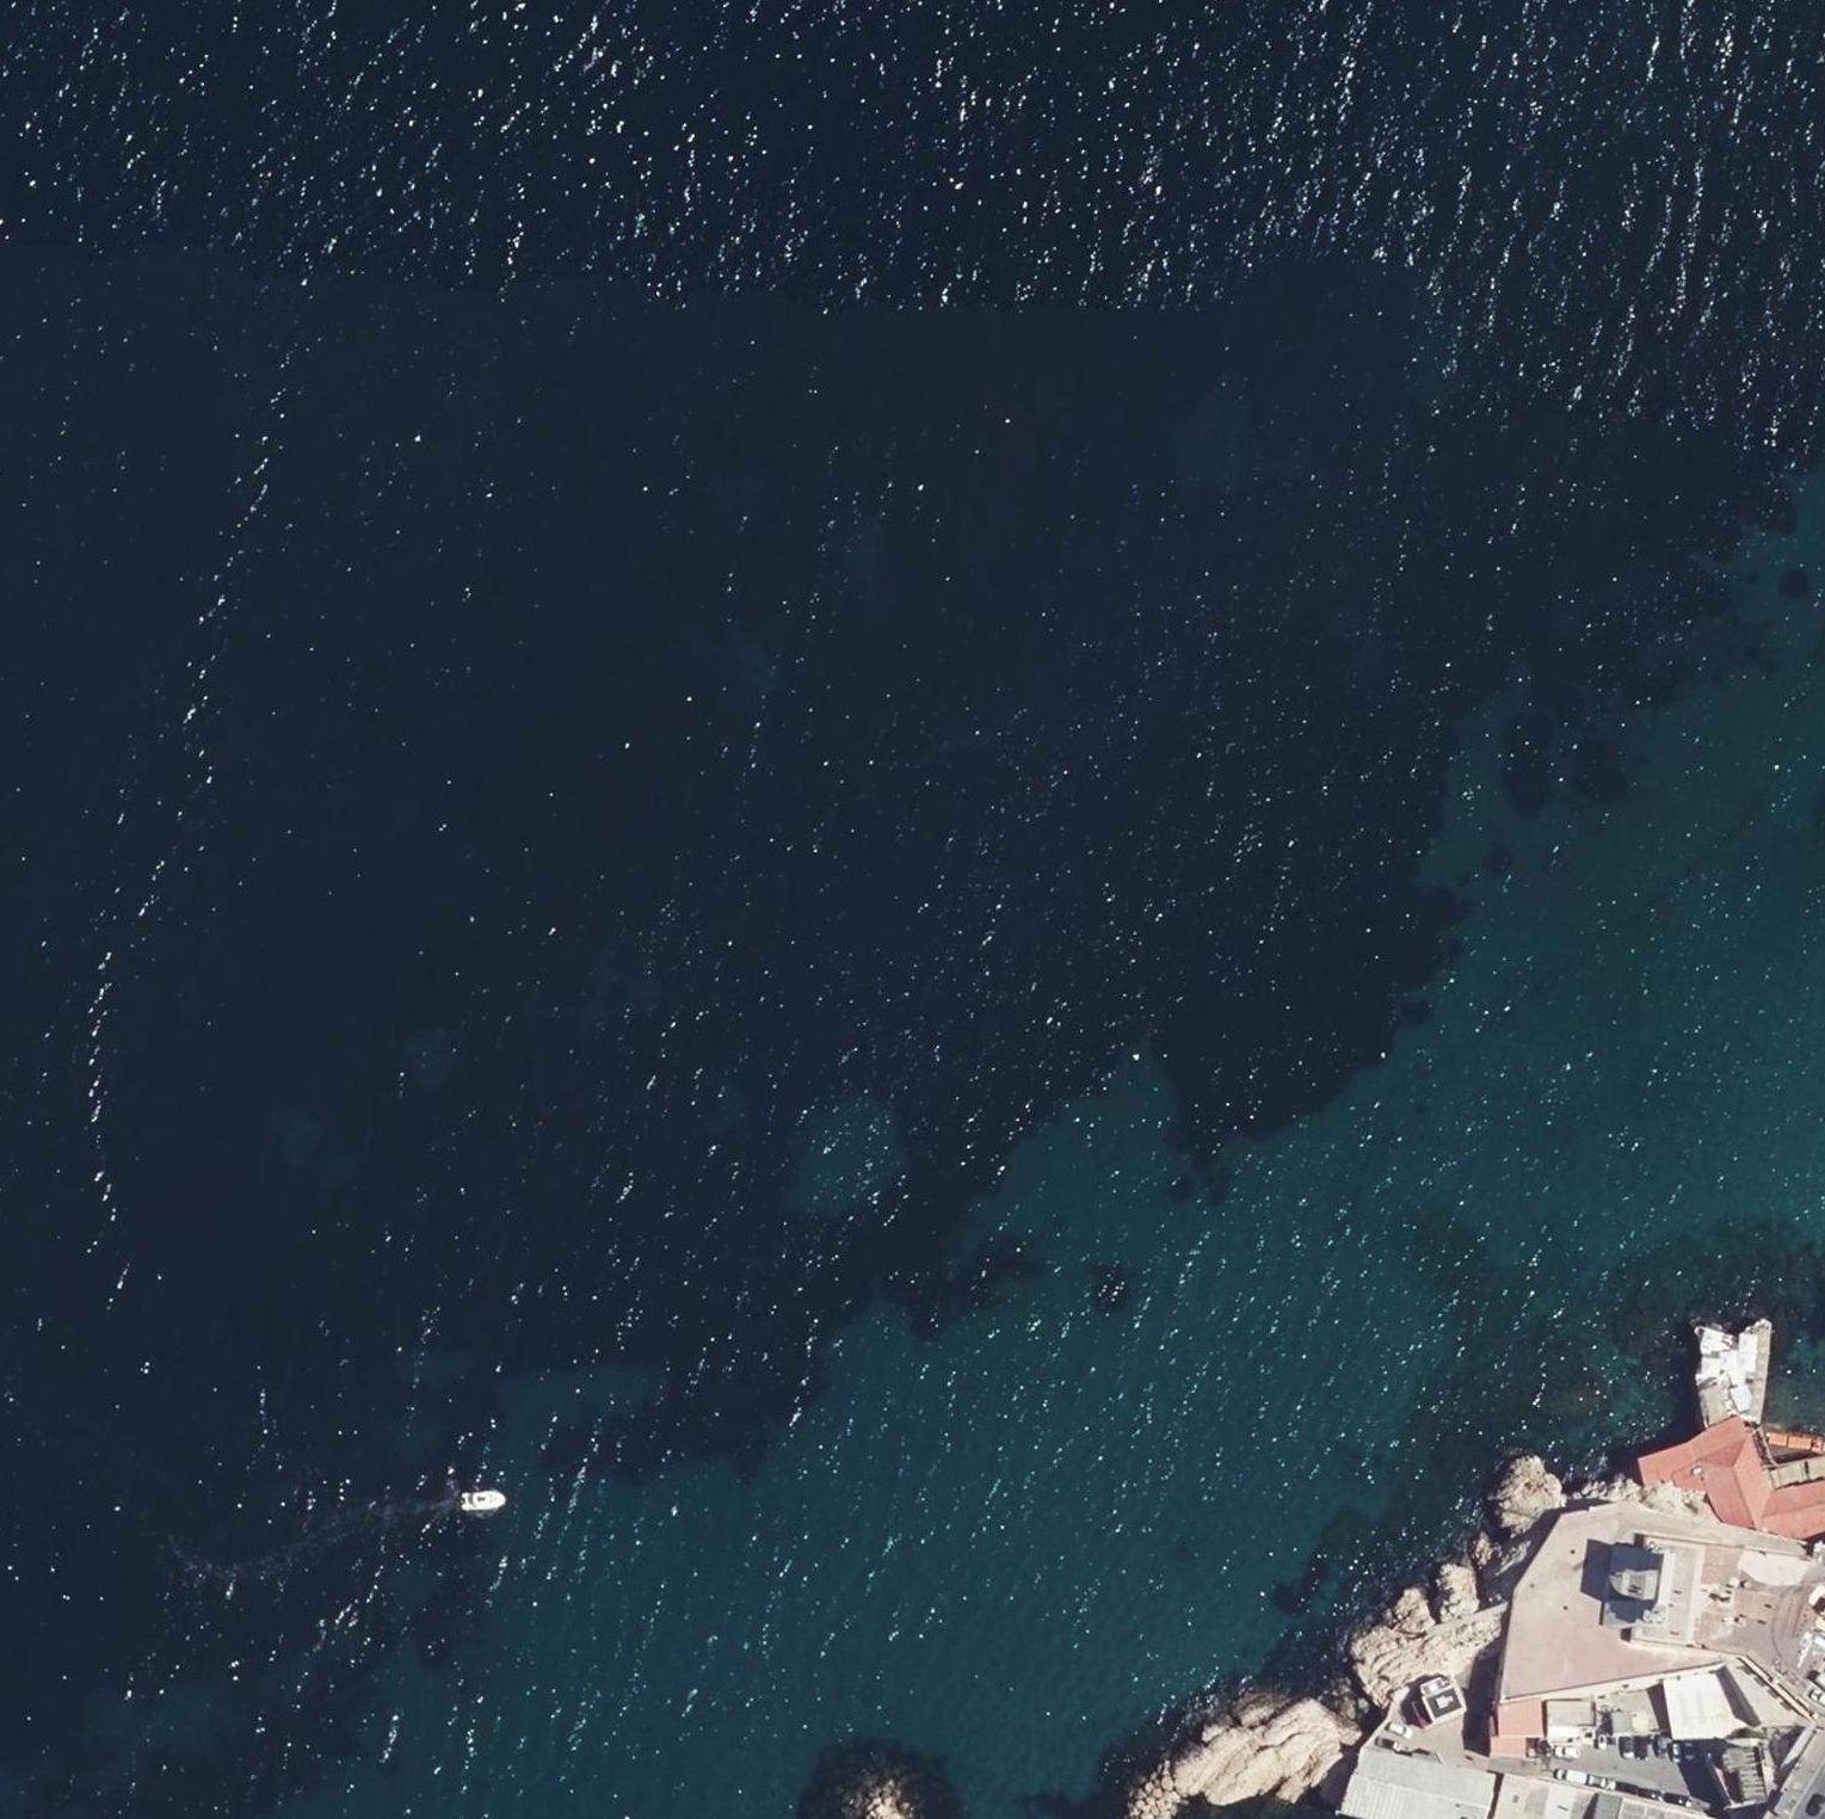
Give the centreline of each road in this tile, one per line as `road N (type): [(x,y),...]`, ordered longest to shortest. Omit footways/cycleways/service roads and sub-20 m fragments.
road 1 (residential): [(1717,1818),(1681,1781),(1488,1767),(1454,1748)]

